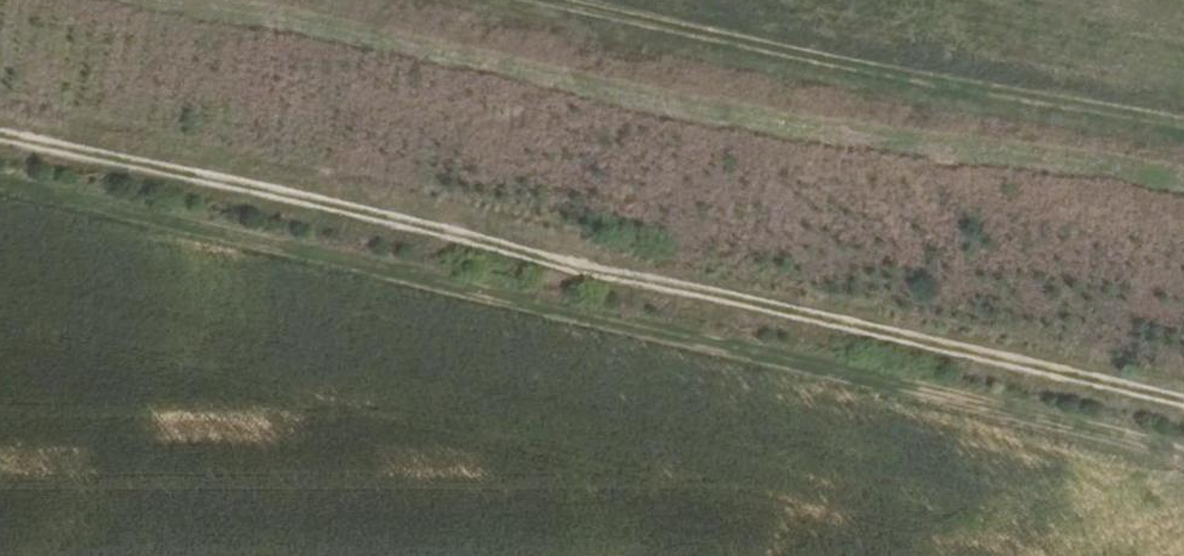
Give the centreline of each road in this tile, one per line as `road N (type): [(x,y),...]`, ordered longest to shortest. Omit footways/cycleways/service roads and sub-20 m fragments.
road 1 (track): [(0,136),(394,218),(586,270),(749,300),(1183,404)]
road 2 (track): [(0,187),(1183,453)]
road 3 (track): [(1183,121),(593,0)]

